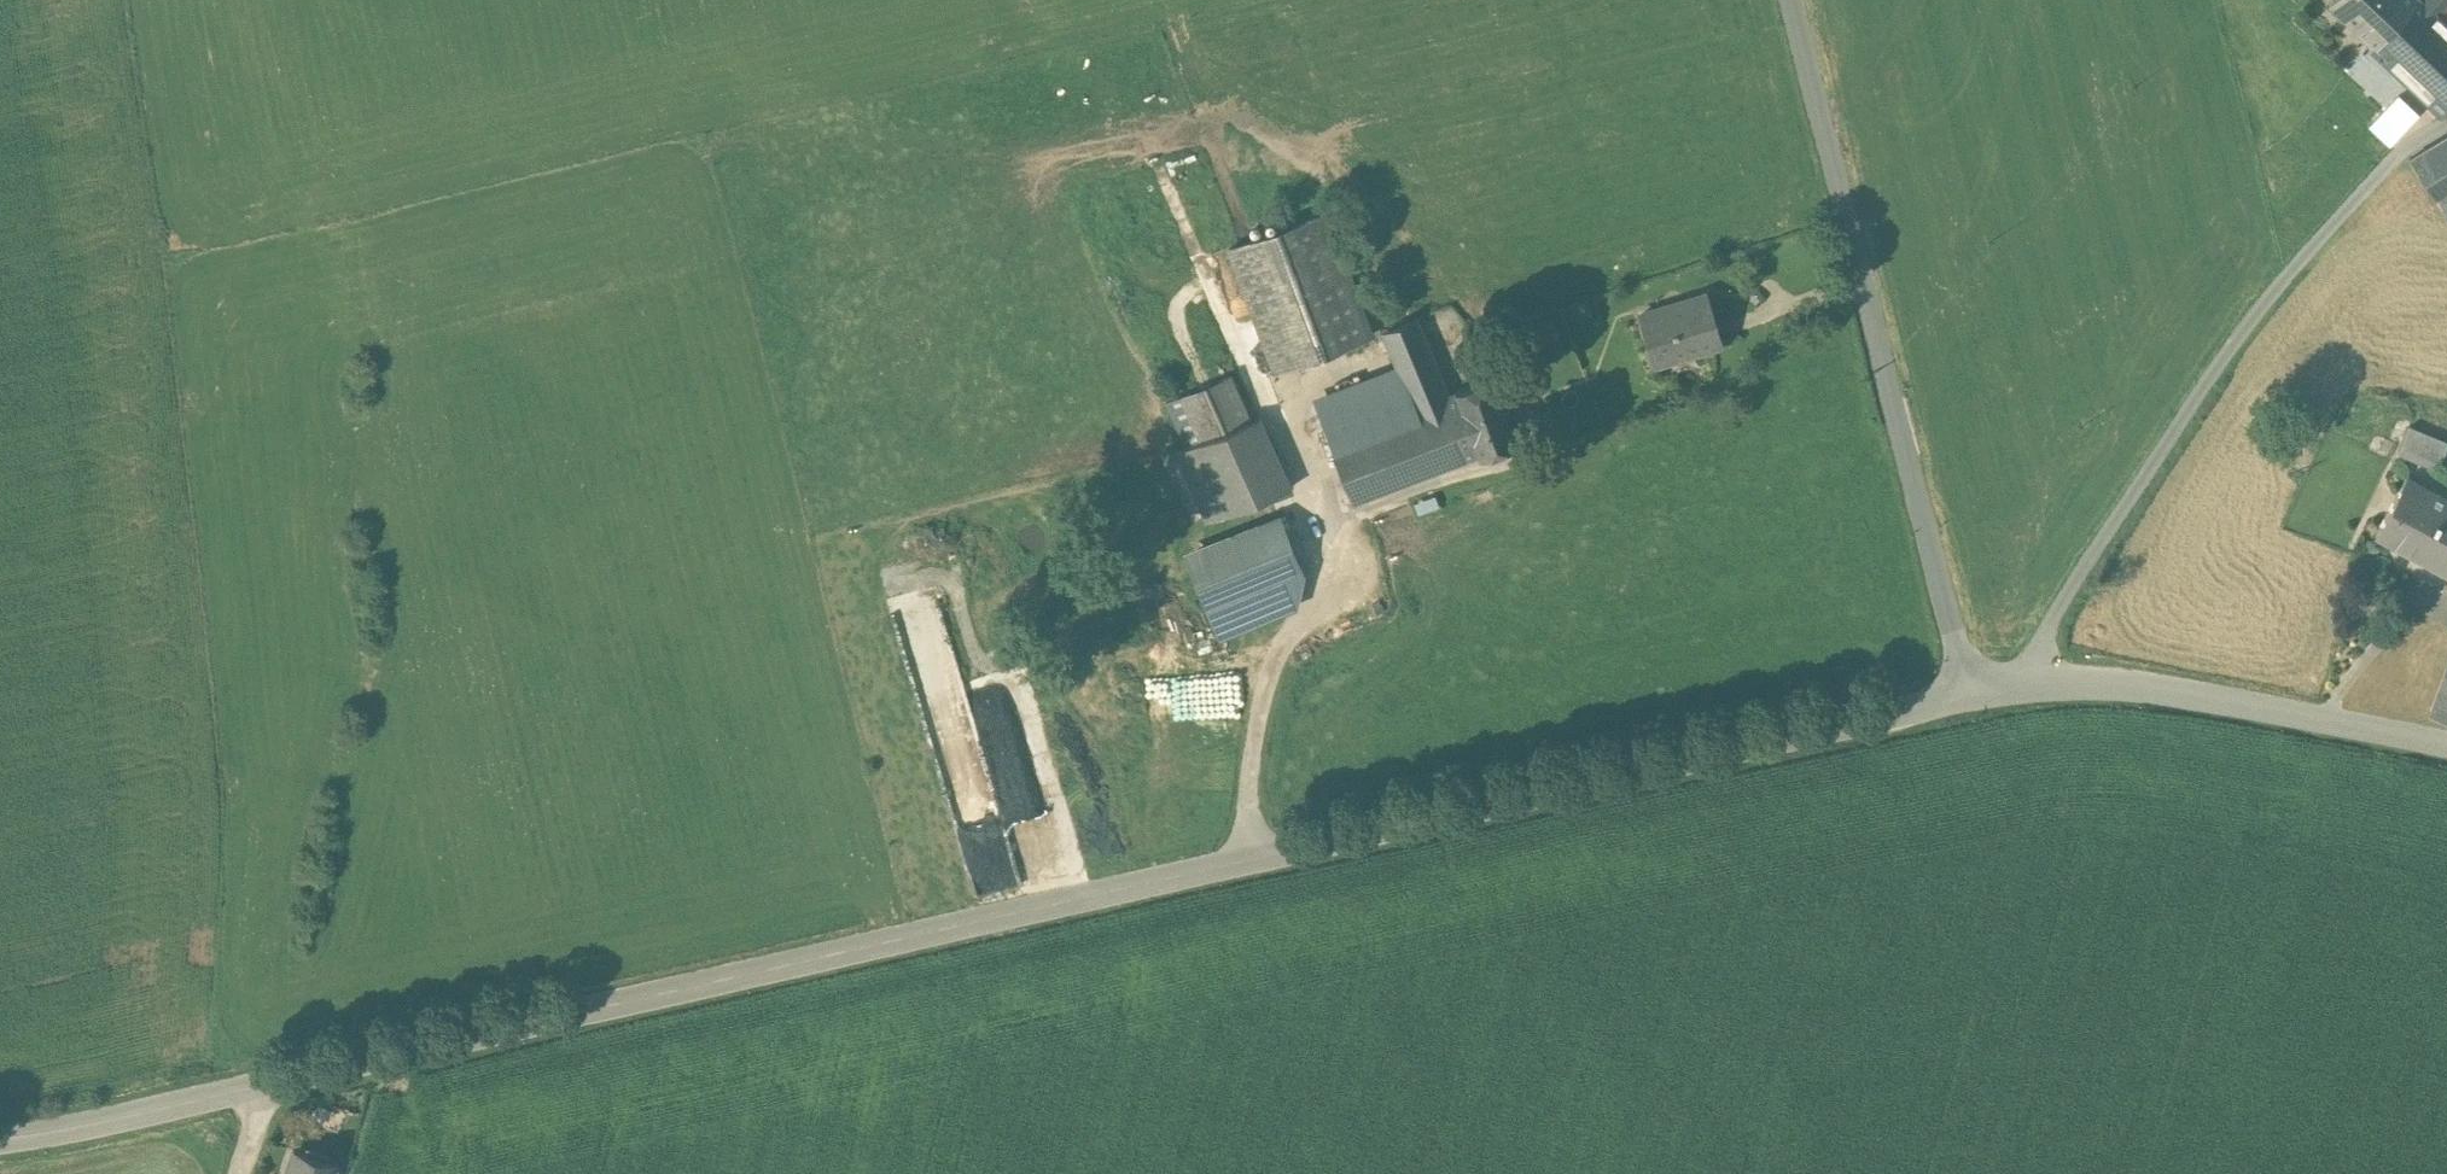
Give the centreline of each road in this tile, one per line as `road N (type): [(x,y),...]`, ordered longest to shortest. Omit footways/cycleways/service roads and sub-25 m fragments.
road 1 (tertiary): [(1970,693),(0,1139)]
road 2 (unclassified): [(1970,693),(1791,0)]
road 3 (tertiary): [(2446,742),(2132,679),(2024,681),(1970,693)]

